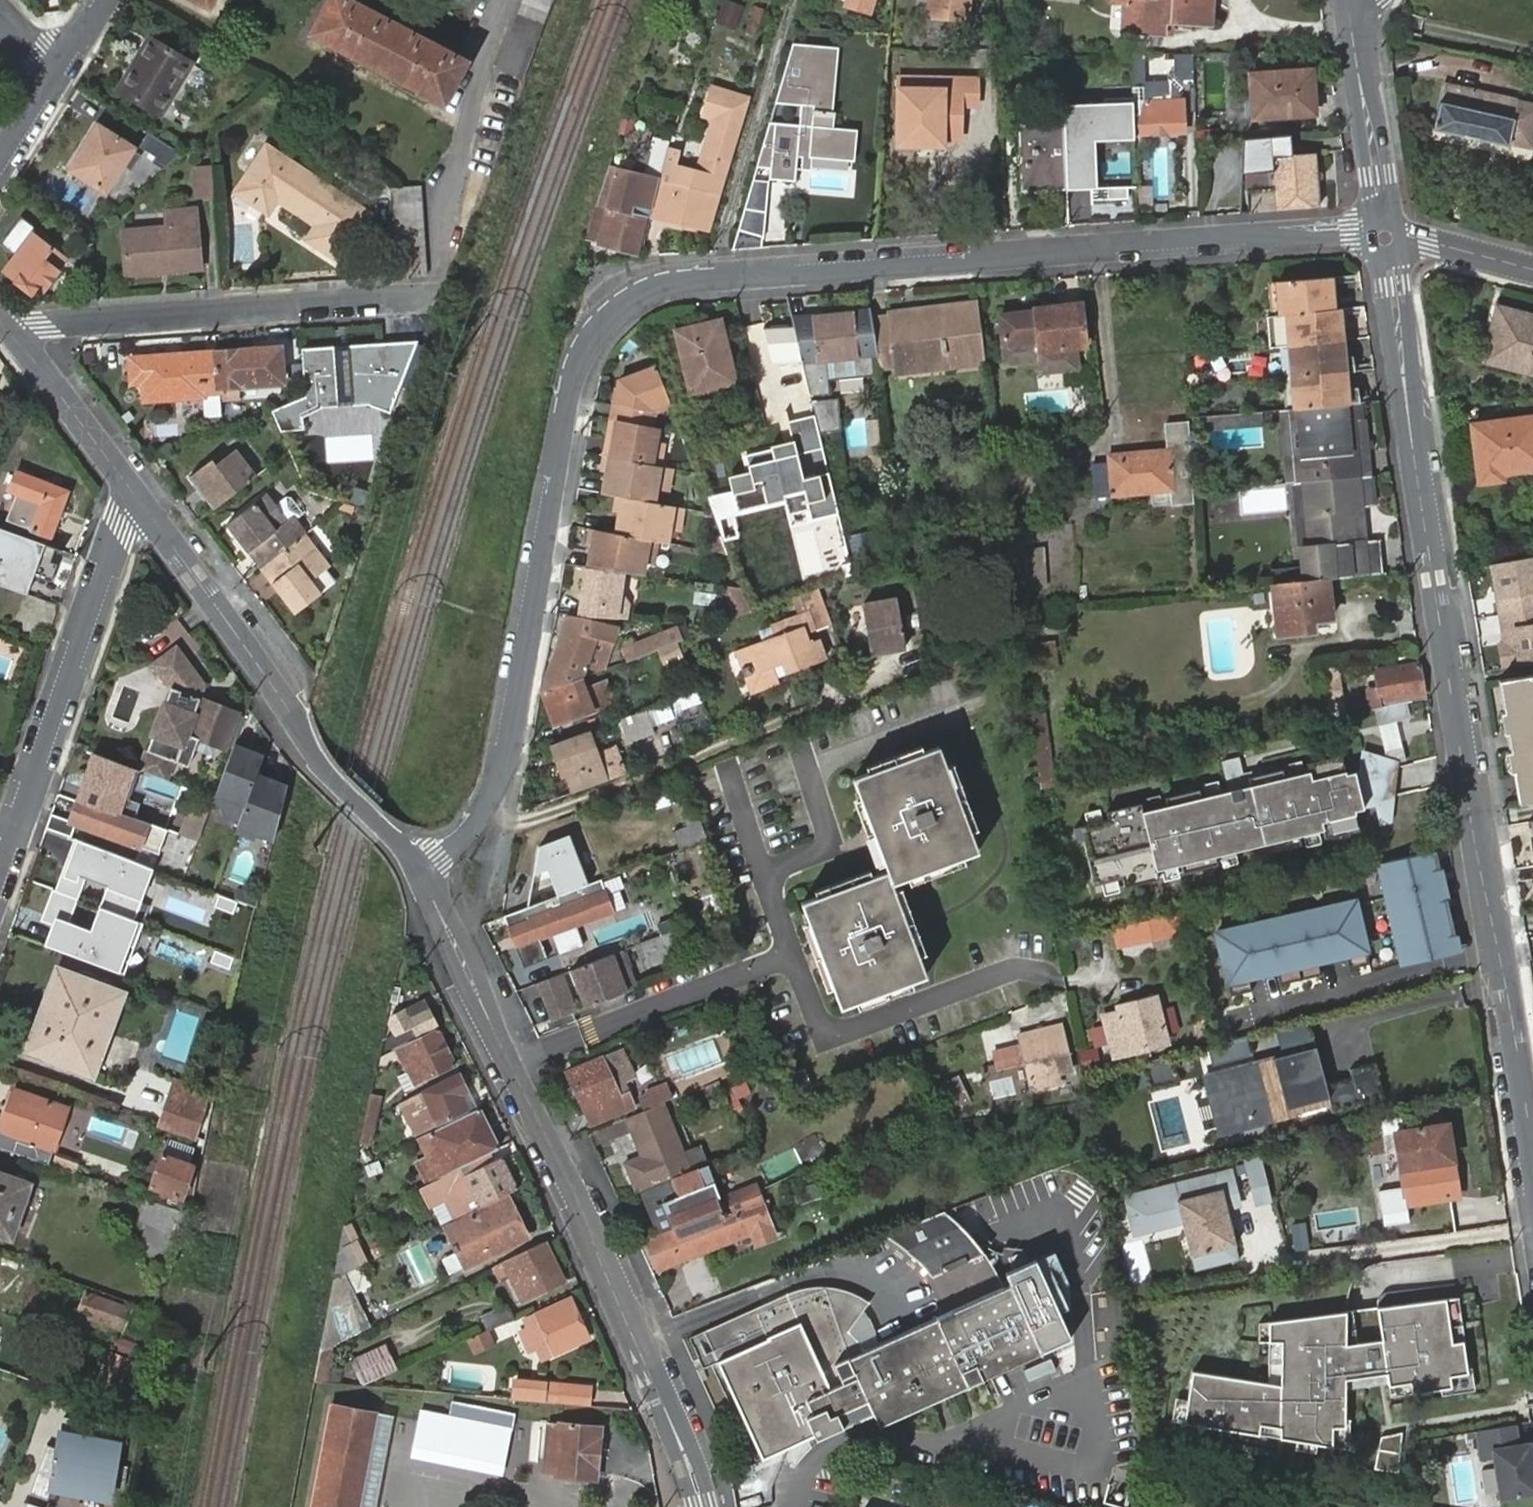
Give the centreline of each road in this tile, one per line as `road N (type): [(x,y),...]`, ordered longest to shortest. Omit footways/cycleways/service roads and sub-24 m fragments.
road 1 (residential): [(427,881),(439,855),(488,807),(508,762),(578,375),(599,327),(639,292),(713,274),(1350,232),(1387,237)]
road 2 (residential): [(1387,237),(1532,1154)]
road 3 (residential): [(427,881),(582,1214),(704,1506)]
road 4 (residential): [(136,495),(289,708),(309,751),(398,840),(427,881)]
road 5 (residential): [(418,294),(4,323)]
road 6 (residential): [(136,495),(0,878)]
road 7 (residential): [(1348,1),(1387,237)]
road 8 (residential): [(4,323),(136,495)]
road 9 (residential): [(1532,268),(1387,237)]

